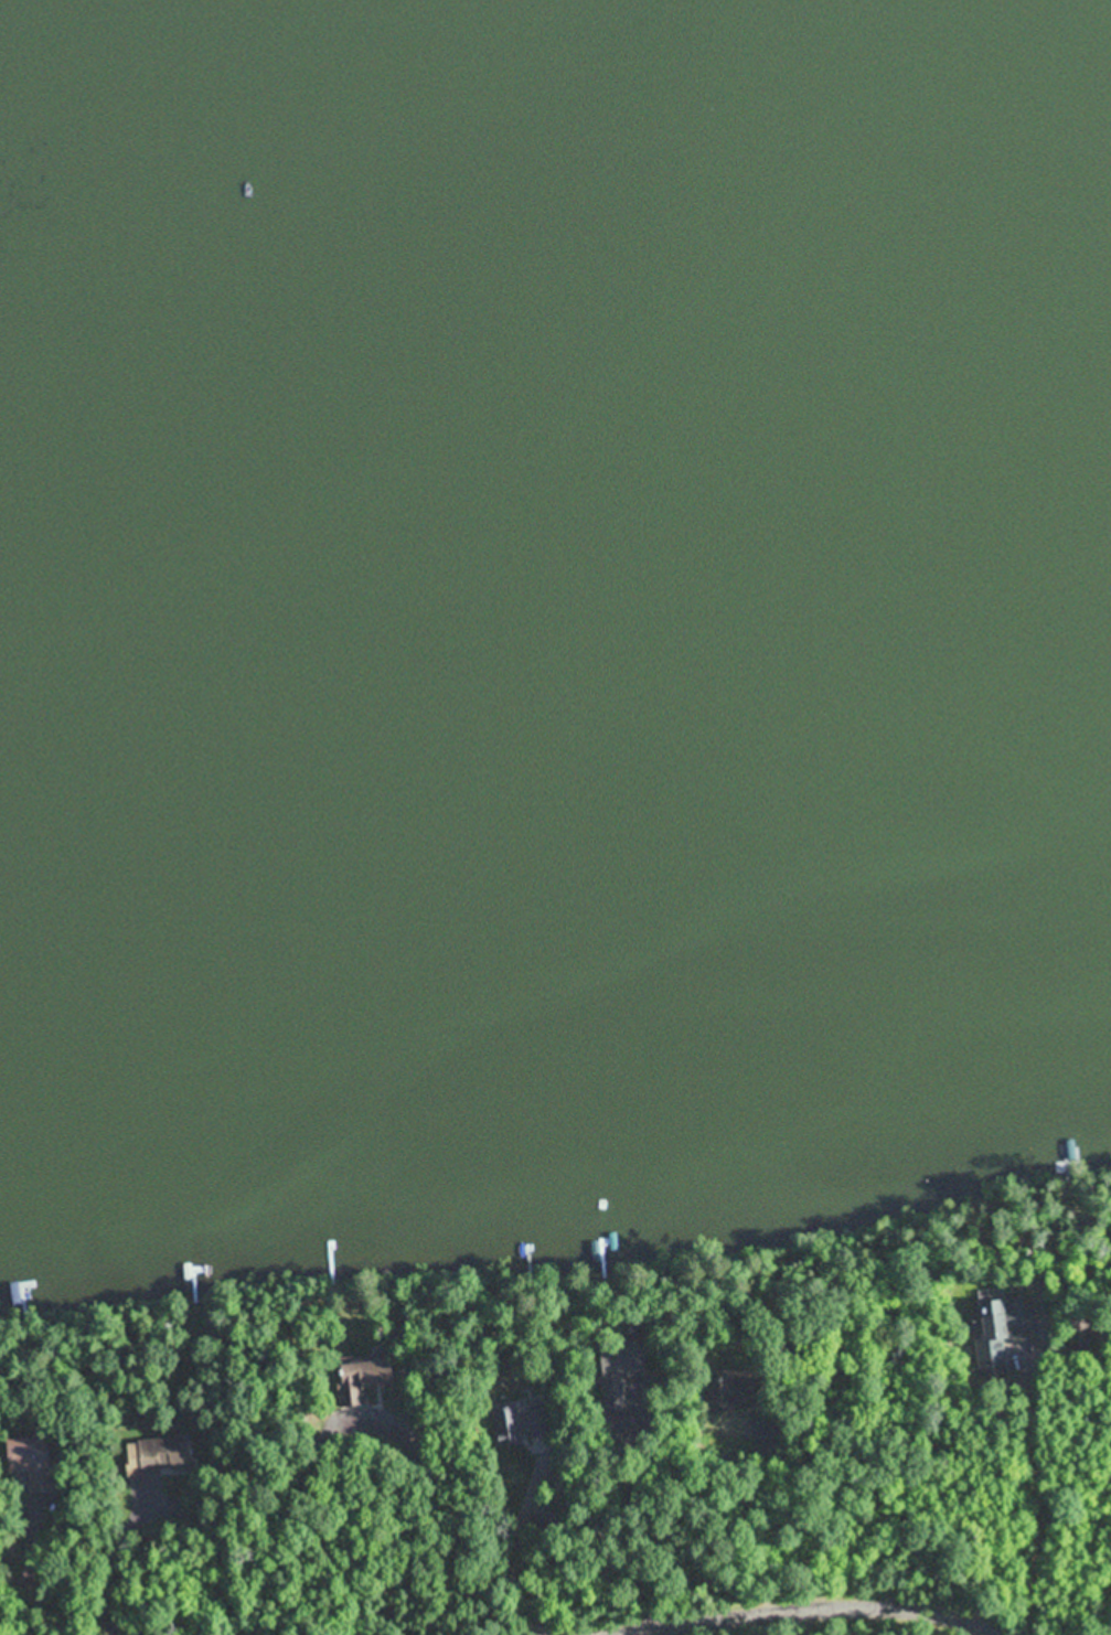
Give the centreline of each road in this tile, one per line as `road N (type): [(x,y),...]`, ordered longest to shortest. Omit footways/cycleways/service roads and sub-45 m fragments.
road 1 (residential): [(1026,1634),(993,1616),(908,1603),(782,1601),(591,1634)]

